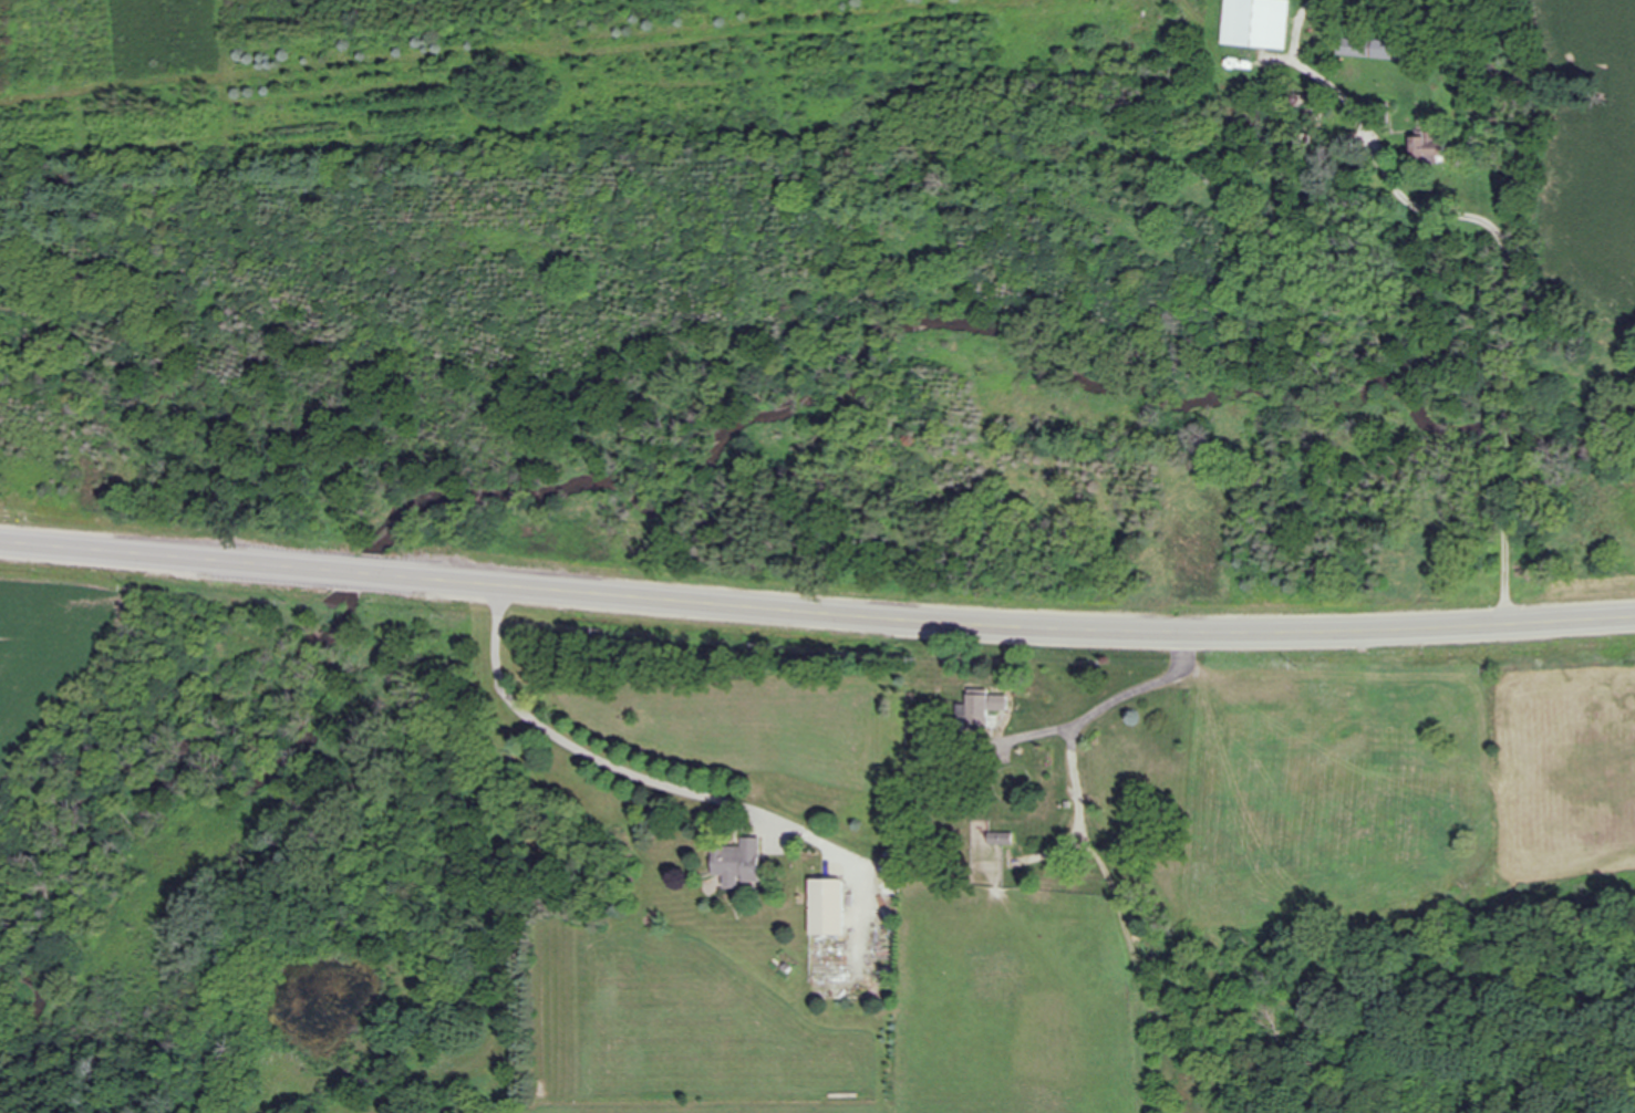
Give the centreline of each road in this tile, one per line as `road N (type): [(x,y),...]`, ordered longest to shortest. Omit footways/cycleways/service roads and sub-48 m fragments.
road 1 (primary): [(0,538),(765,622),(1190,637),(1634,605)]

